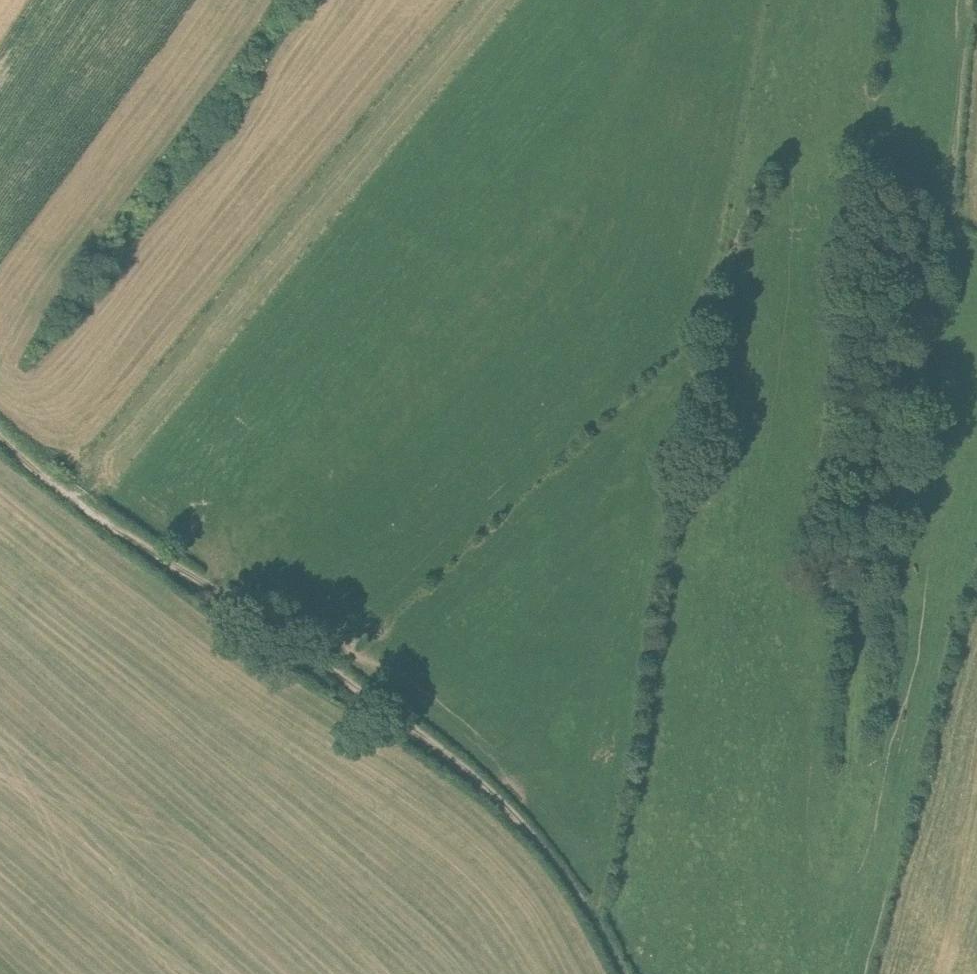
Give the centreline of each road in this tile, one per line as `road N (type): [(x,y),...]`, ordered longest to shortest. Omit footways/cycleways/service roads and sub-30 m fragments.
road 1 (track): [(626,973),(529,831),(465,765),(72,500),(0,438)]

